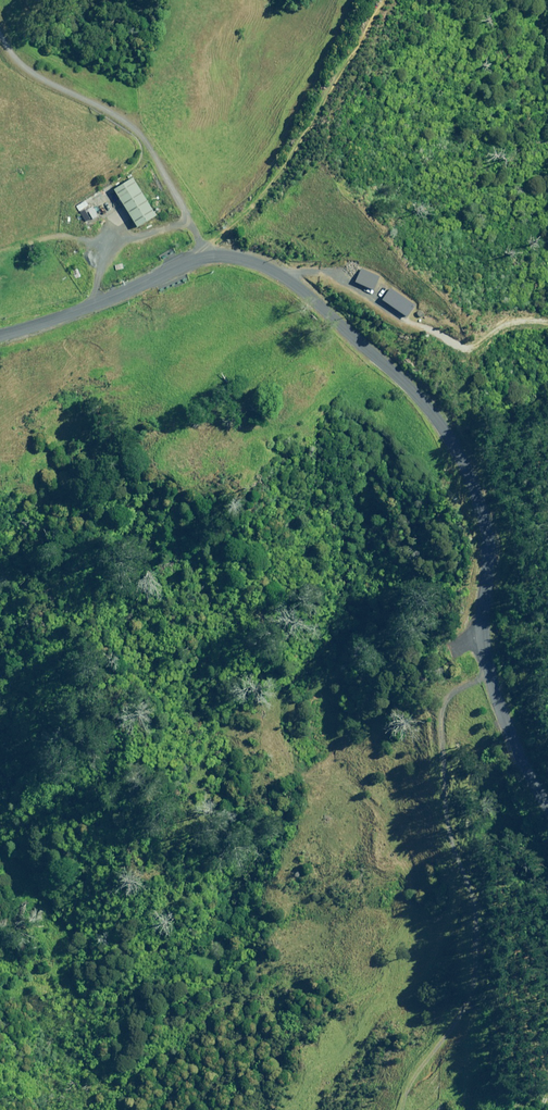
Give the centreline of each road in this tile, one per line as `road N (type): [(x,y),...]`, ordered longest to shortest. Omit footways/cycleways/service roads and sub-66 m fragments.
road 1 (unclassified): [(0,331),(68,314),(204,257),(239,259),(273,272),(397,376),(460,452),(489,537),(484,626),(499,713),(547,809)]
road 2 (track): [(493,679),(452,691),(441,709),(439,750),(455,836),(482,907),(476,985),(402,1109)]
road 3 (track): [(204,257),(209,242),(282,172),(381,0)]

